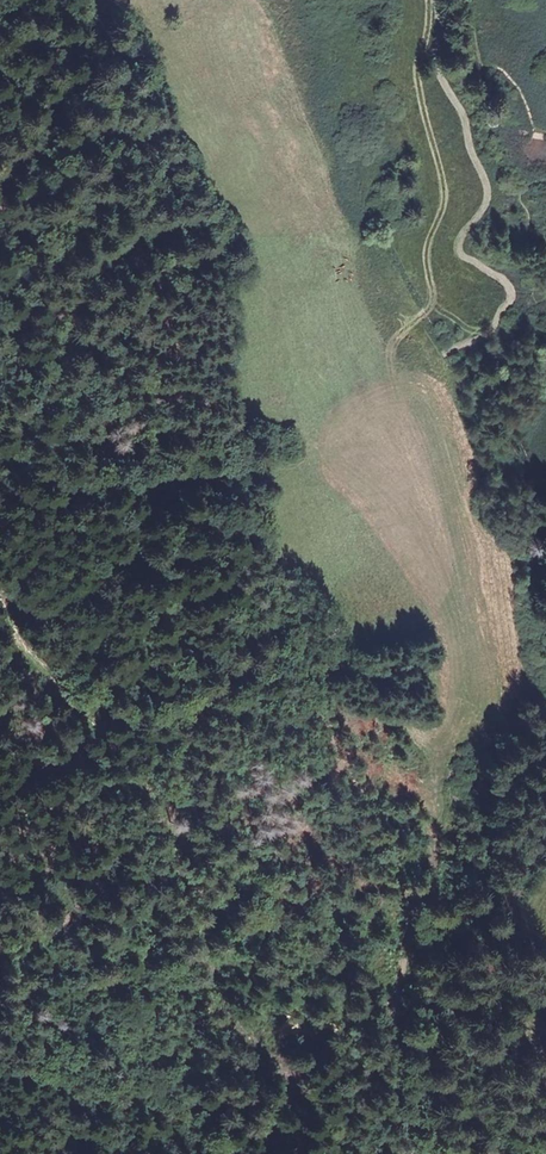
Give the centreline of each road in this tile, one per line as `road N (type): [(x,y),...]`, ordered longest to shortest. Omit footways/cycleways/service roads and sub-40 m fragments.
road 1 (track): [(0,605),(136,770),(161,920),(195,1033)]
road 2 (track): [(421,1153),(395,1126),(388,1067),(395,994)]

